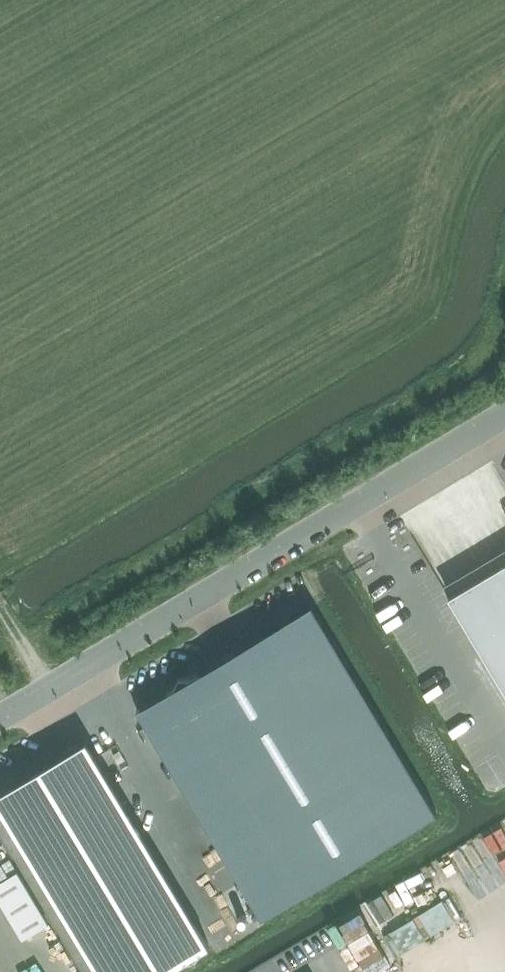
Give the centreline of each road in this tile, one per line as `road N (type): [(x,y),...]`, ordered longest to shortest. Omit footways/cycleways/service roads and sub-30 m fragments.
road 1 (unclassified): [(504,418),(0,721)]

